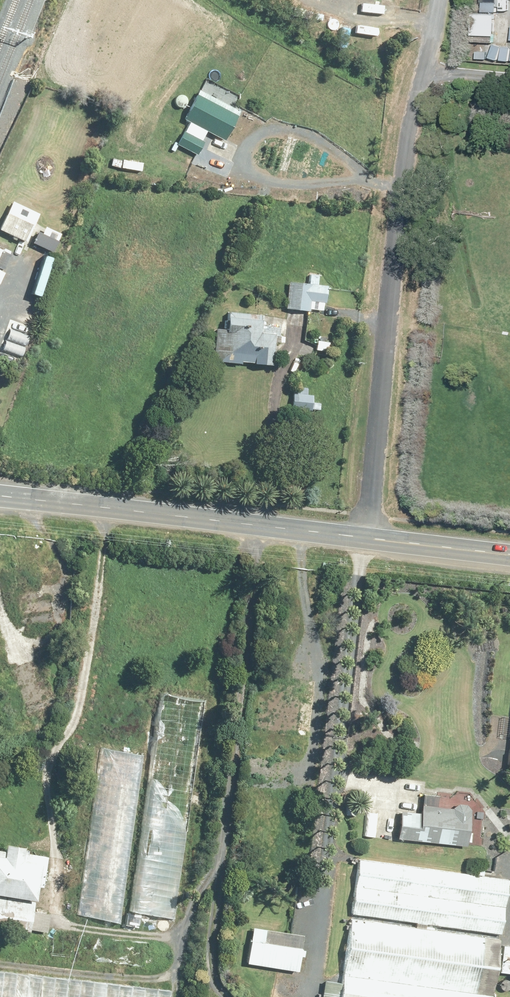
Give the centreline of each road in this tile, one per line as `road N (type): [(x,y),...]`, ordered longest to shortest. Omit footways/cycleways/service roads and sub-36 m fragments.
road 1 (residential): [(387,434),(439,0)]
road 2 (secondary): [(260,526),(195,505),(0,388)]
road 3 (unclassified): [(223,996),(281,877),(325,743)]
road 4 (secondary): [(0,497),(260,526)]
road 5 (unclassified): [(384,584),(344,722),(325,743)]
road 6 (unclassified): [(325,743),(320,722),(338,646),(341,577)]

